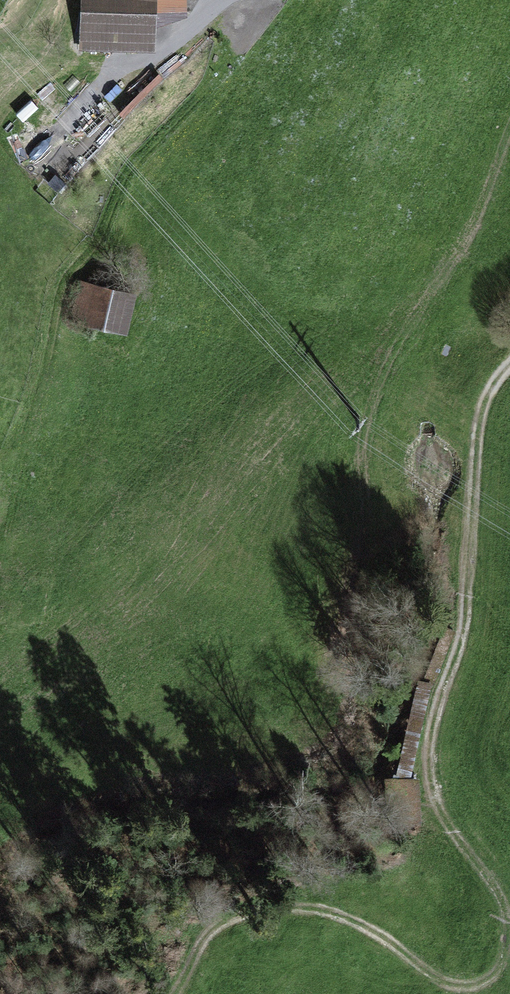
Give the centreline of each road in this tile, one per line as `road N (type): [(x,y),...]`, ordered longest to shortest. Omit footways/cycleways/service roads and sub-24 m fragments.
road 1 (track): [(509,947),(497,898),(432,809),(429,726),(465,624),(485,399),(509,379)]
road 2 (track): [(148,993),(231,913),(338,927),(468,993)]
road 3 (track): [(105,72),(174,60),(249,0)]

